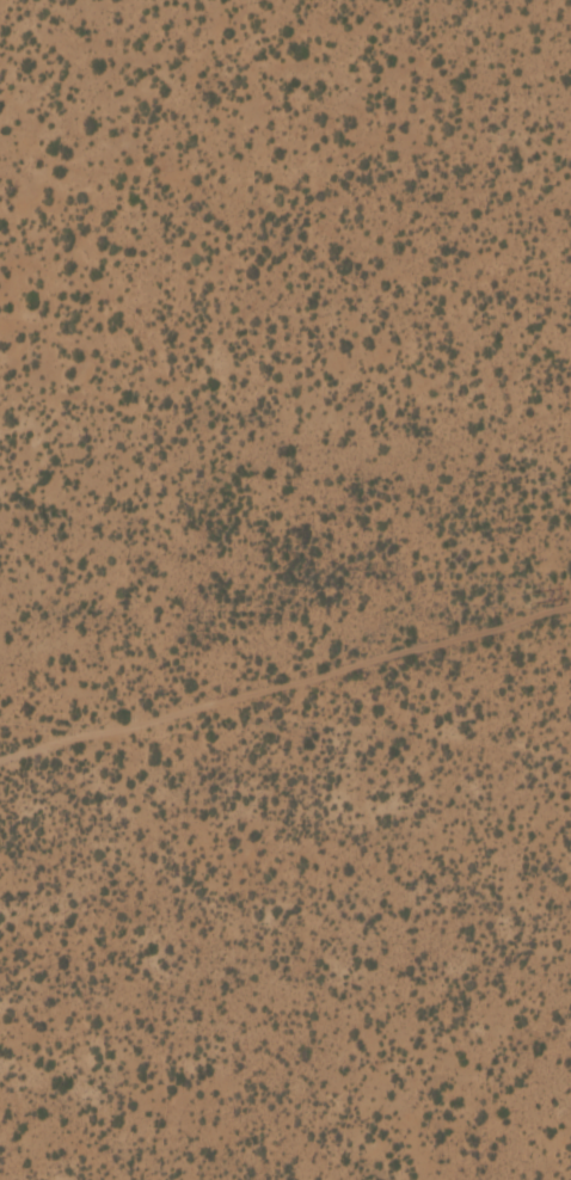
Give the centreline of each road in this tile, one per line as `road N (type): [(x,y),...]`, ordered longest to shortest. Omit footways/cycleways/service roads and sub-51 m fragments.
road 1 (track): [(570,649),(0,801)]

